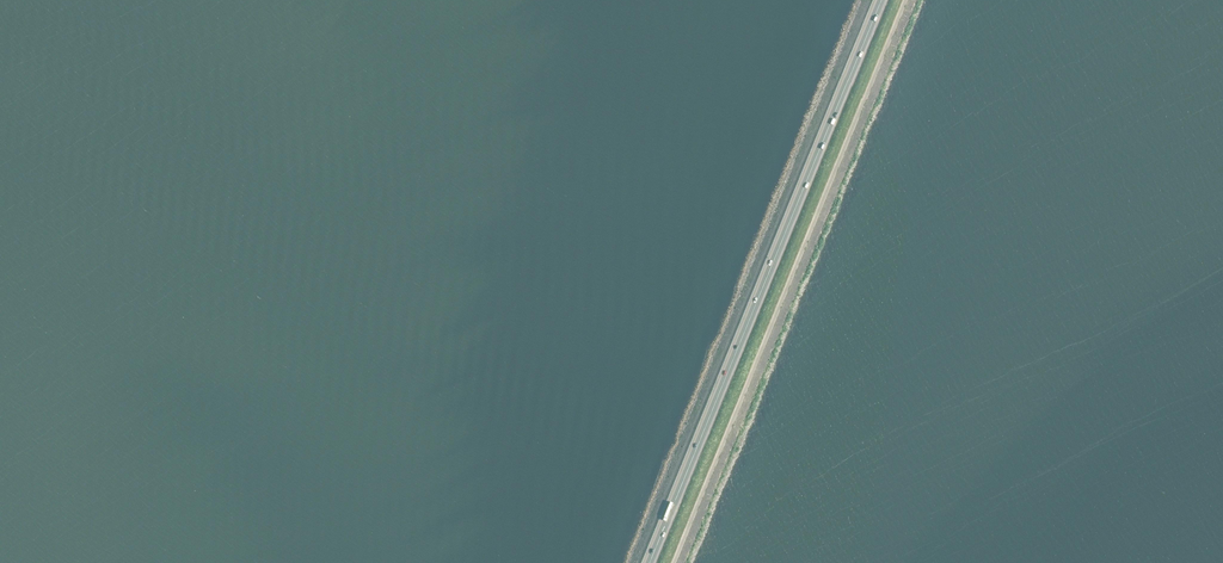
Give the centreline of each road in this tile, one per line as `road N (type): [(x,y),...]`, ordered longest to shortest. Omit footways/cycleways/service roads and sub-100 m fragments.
road 1 (trunk): [(654,562),(886,0)]

